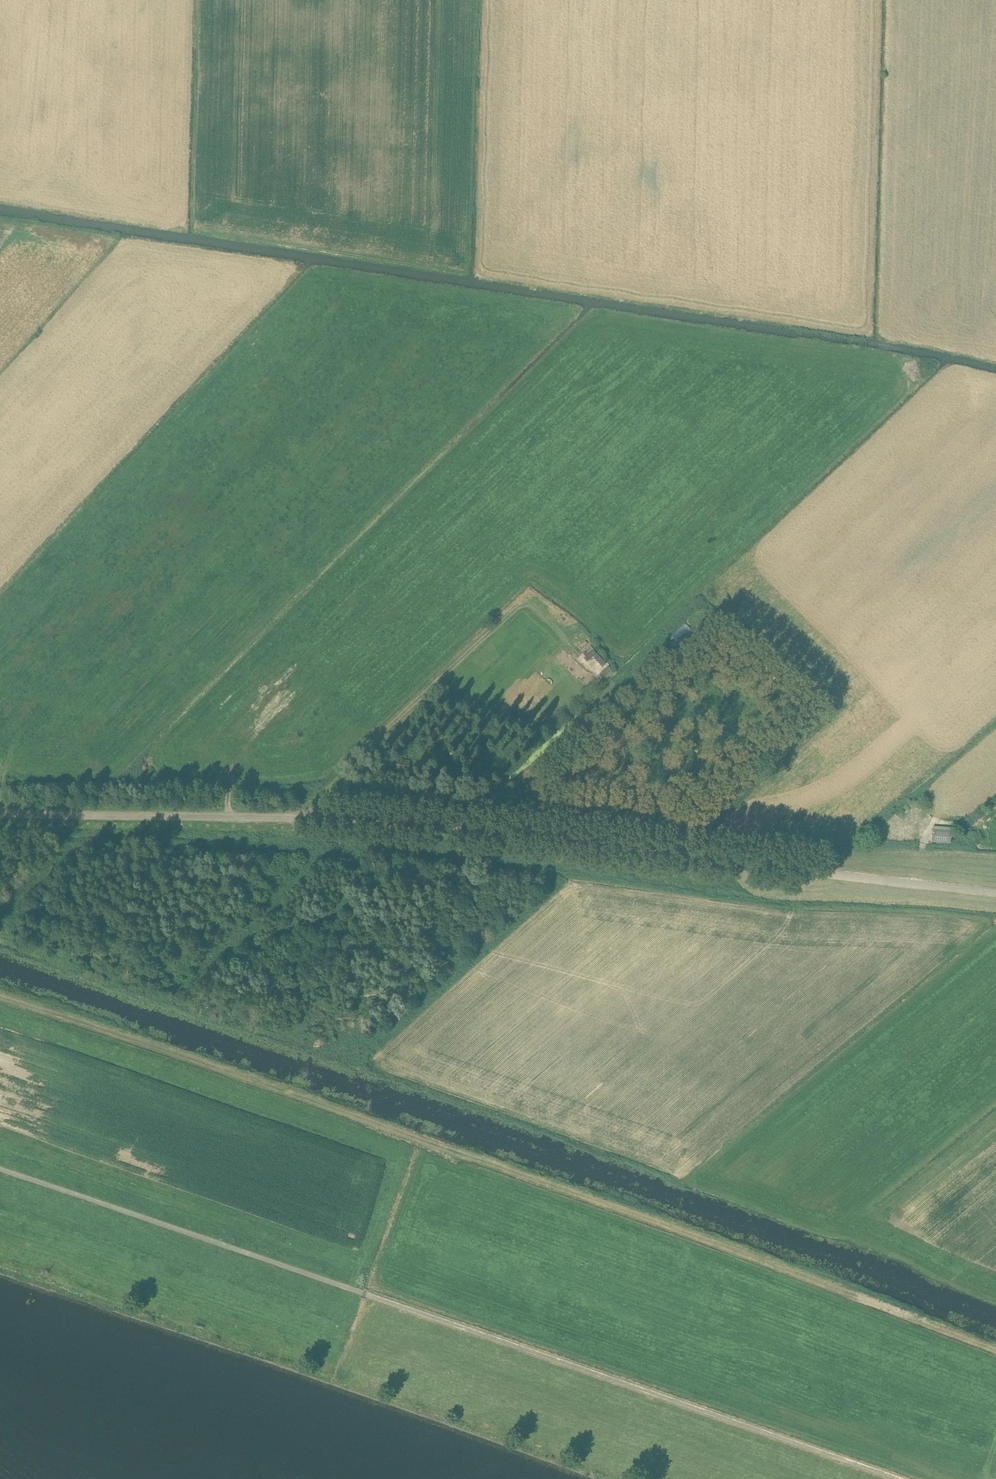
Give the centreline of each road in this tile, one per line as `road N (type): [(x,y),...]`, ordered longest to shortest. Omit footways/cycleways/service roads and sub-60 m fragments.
road 1 (tertiary): [(995,894),(318,817),(0,813)]

